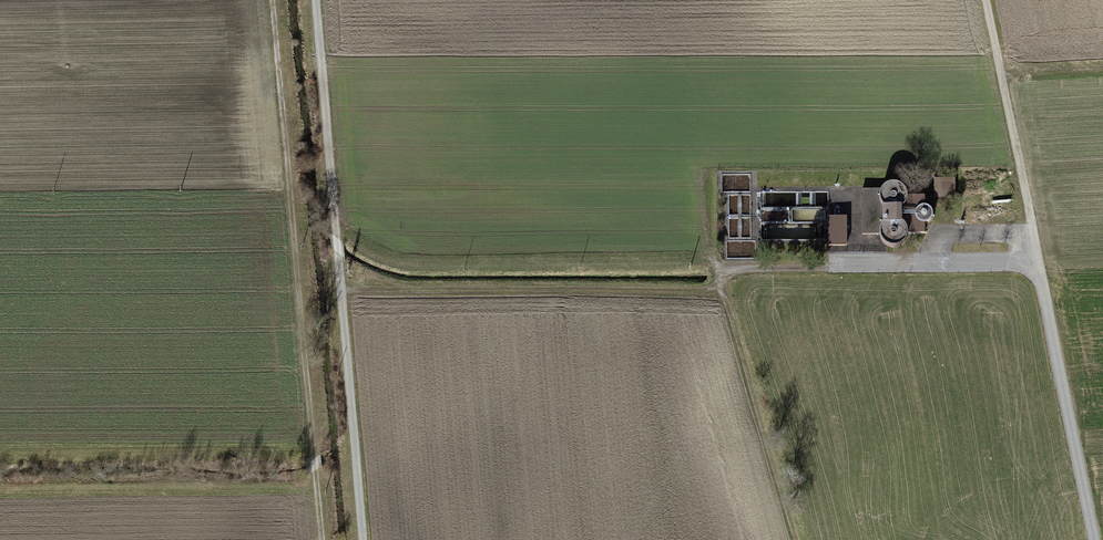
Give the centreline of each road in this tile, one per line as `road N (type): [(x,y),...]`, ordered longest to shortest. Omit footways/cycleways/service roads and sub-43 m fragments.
road 1 (track): [(1039,265),(718,274),(794,539)]
road 2 (track): [(321,539),(272,0)]
road 3 (track): [(317,0),(364,539)]
road 4 (track): [(723,289),(343,291)]
road 5 (track): [(1096,539),(1039,265)]
road 6 (track): [(1039,265),(985,0)]
road 7 (track): [(922,268),(938,235),(1032,232)]

